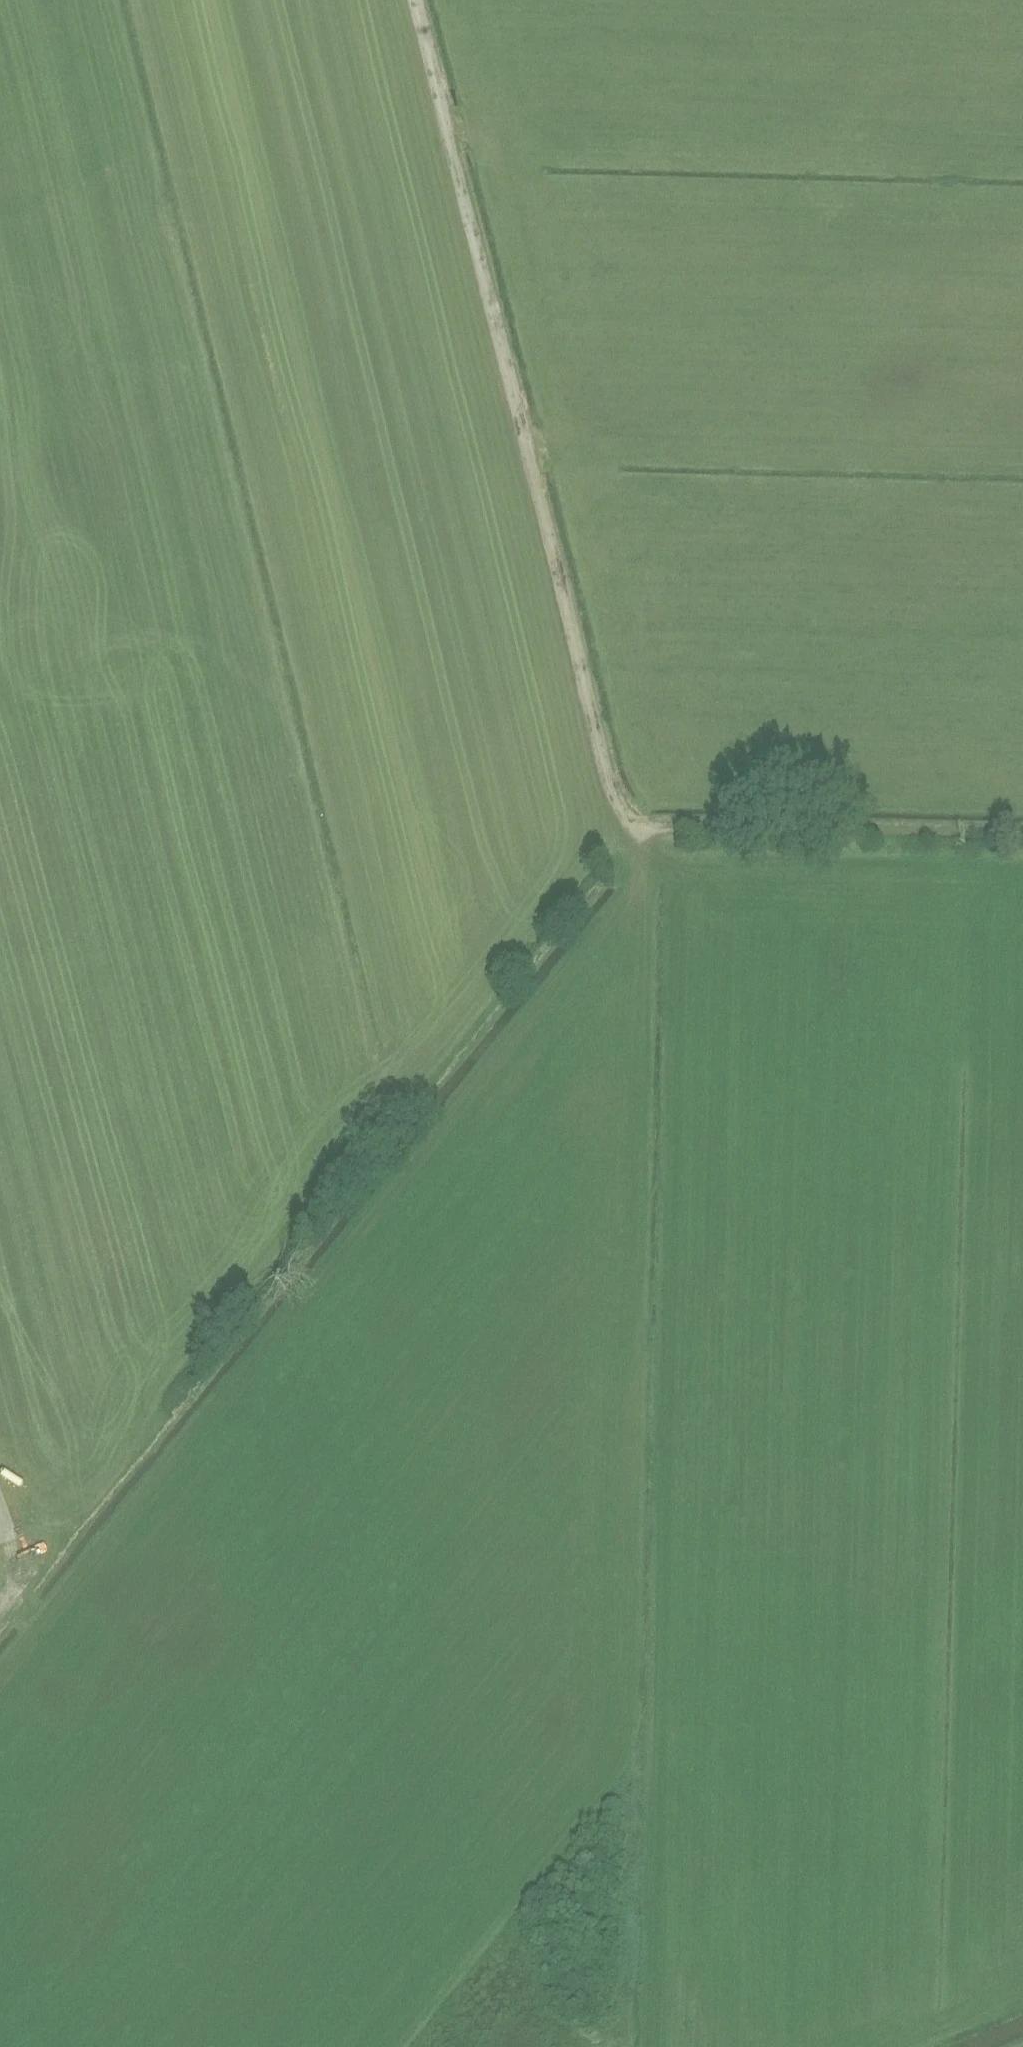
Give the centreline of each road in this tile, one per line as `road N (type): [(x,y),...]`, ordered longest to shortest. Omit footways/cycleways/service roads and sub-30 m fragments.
road 1 (track): [(412,0),(611,801),(622,818),(665,833),(1022,834)]

